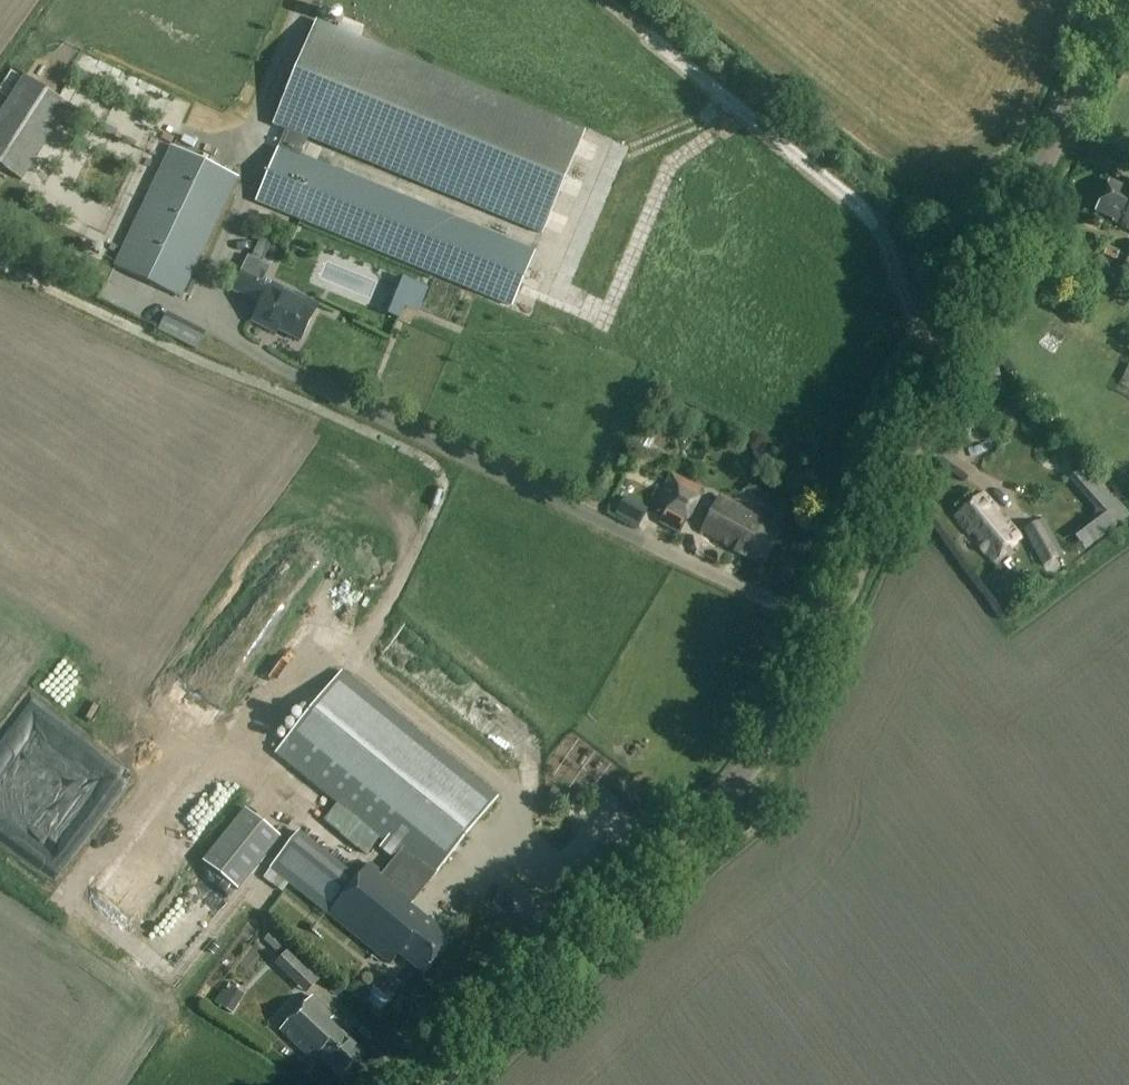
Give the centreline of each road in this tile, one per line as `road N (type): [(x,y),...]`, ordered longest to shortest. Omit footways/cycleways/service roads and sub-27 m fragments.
road 1 (tertiary): [(430,1084),(747,775),(816,654),(1118,0)]

